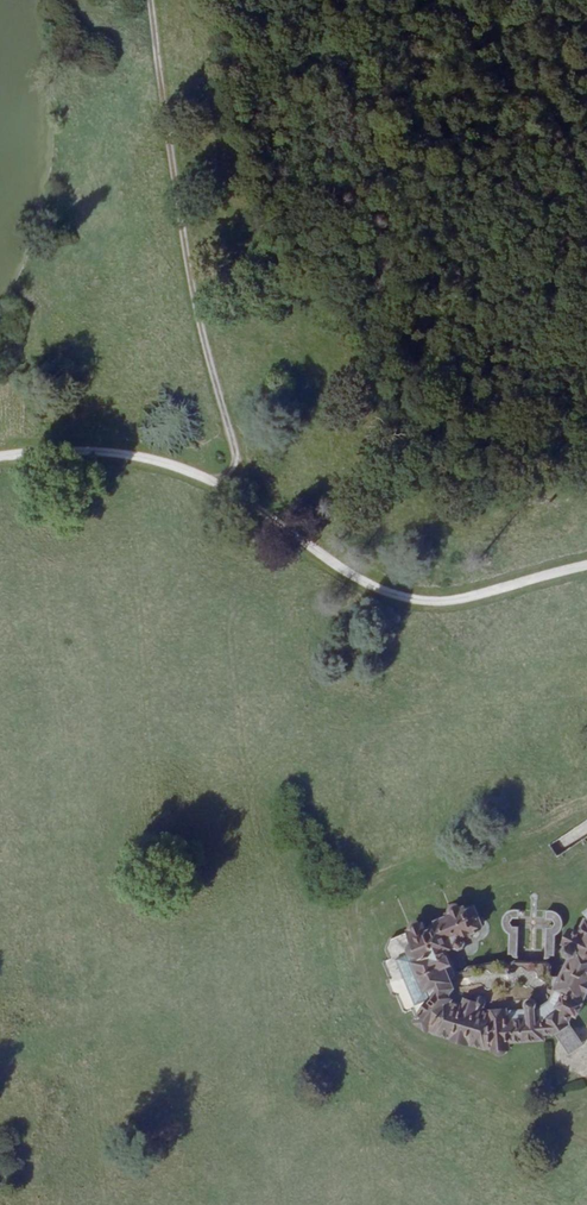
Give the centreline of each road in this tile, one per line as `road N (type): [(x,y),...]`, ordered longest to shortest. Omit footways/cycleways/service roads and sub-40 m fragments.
road 1 (unclassified): [(147,0),(185,264),(233,458),(228,483)]
road 2 (unclassified): [(228,483),(337,570),(410,601),(461,601),(586,566)]
road 3 (unclassified): [(0,459),(109,455),(228,483)]

